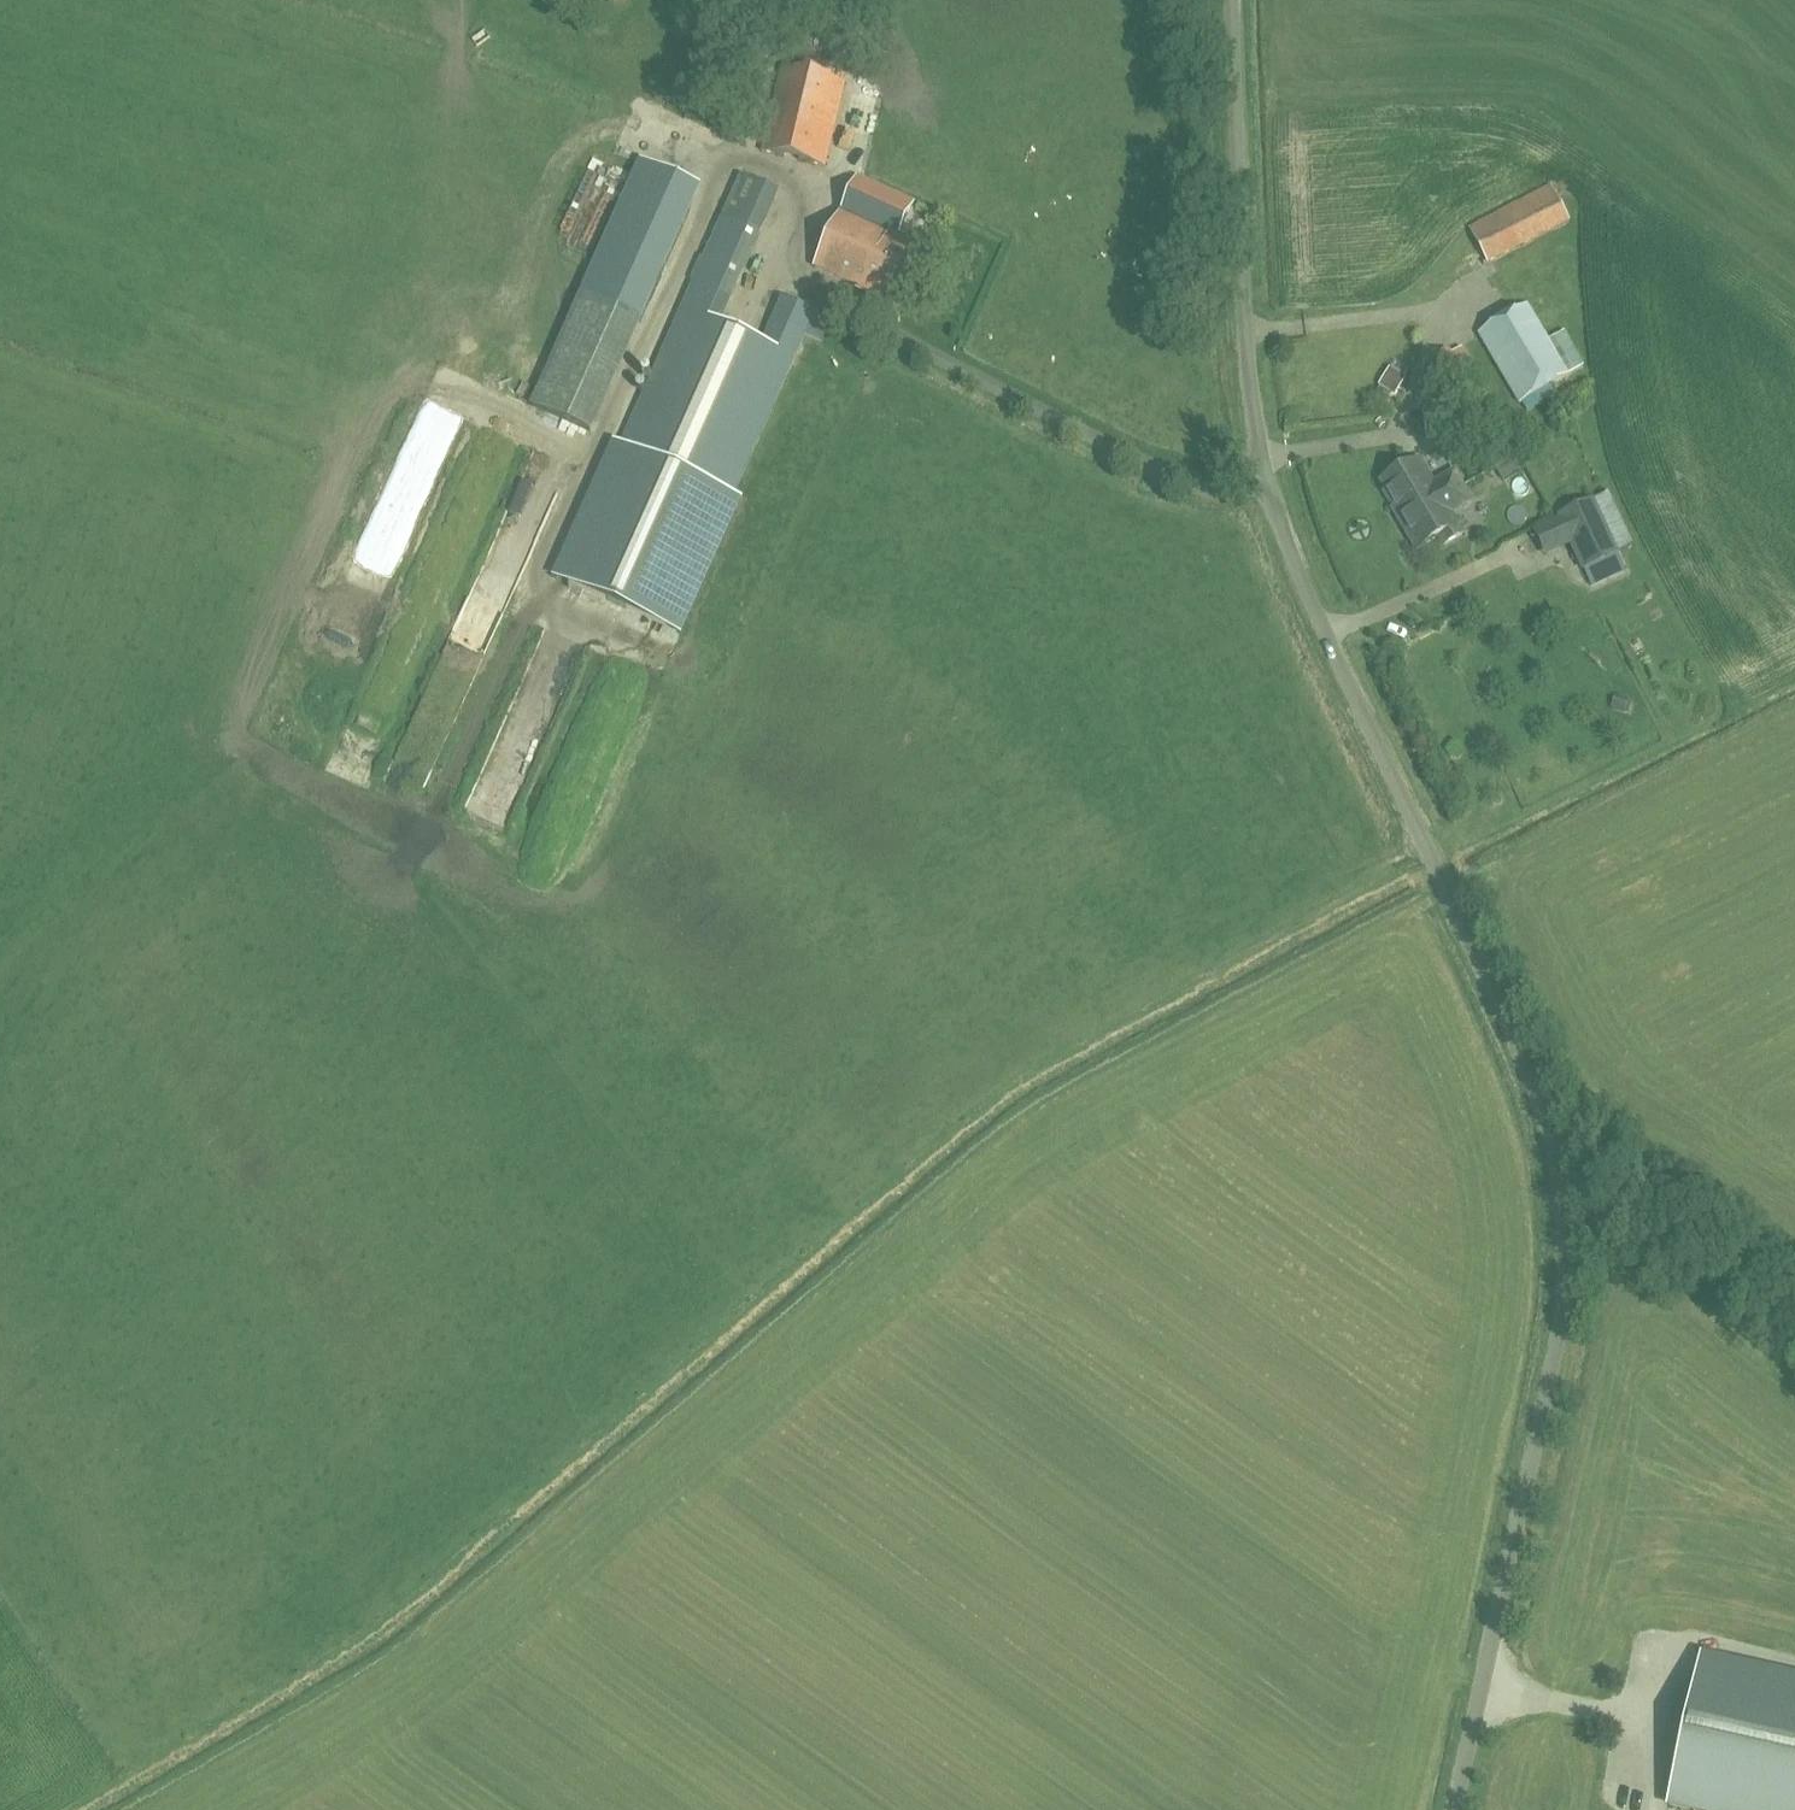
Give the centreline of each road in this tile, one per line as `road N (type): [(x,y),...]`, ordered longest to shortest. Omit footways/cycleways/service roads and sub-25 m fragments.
road 1 (unclassified): [(1452,1809),(1552,1358),(1562,1219),(1524,1065),(1264,480),(1251,394),(1231,0)]

